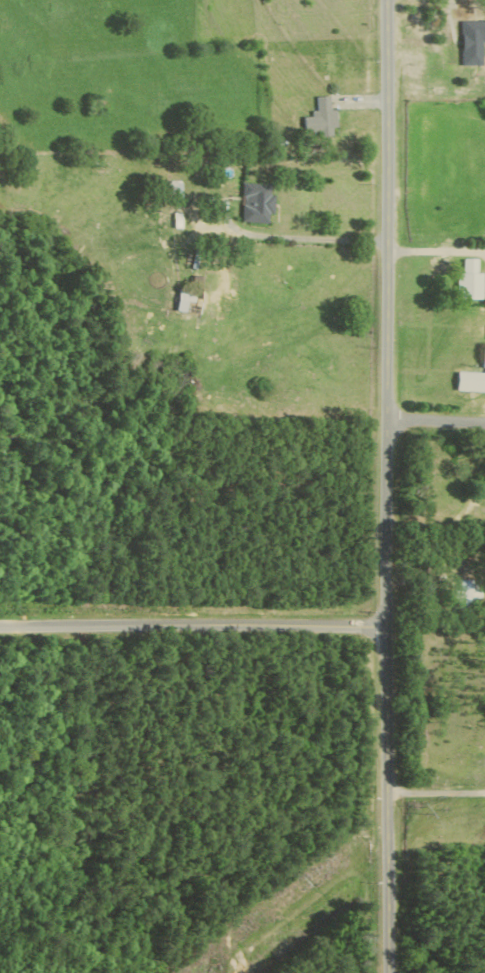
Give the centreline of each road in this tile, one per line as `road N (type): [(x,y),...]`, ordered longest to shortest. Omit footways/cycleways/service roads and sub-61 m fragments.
road 1 (residential): [(394,972),(394,0)]
road 2 (residential): [(394,625),(0,623)]

